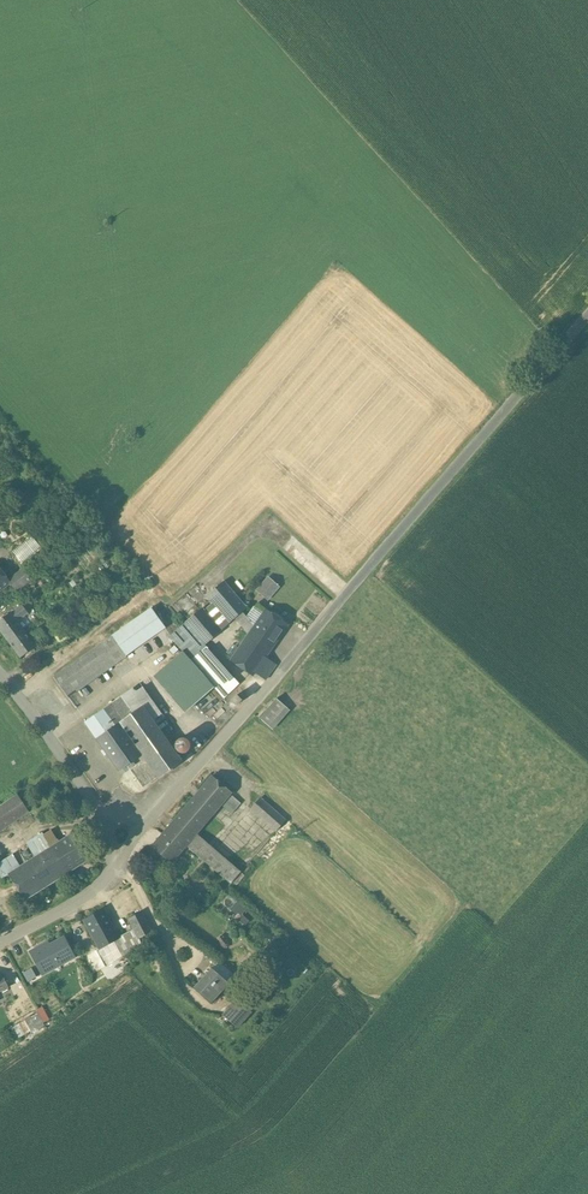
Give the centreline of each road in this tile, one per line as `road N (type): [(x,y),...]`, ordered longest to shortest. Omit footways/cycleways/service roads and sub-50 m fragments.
road 1 (unclassified): [(587,317),(252,709),(119,840)]
road 2 (residential): [(0,671),(119,840)]
road 3 (unclassified): [(119,840),(113,868),(90,895),(0,943)]

